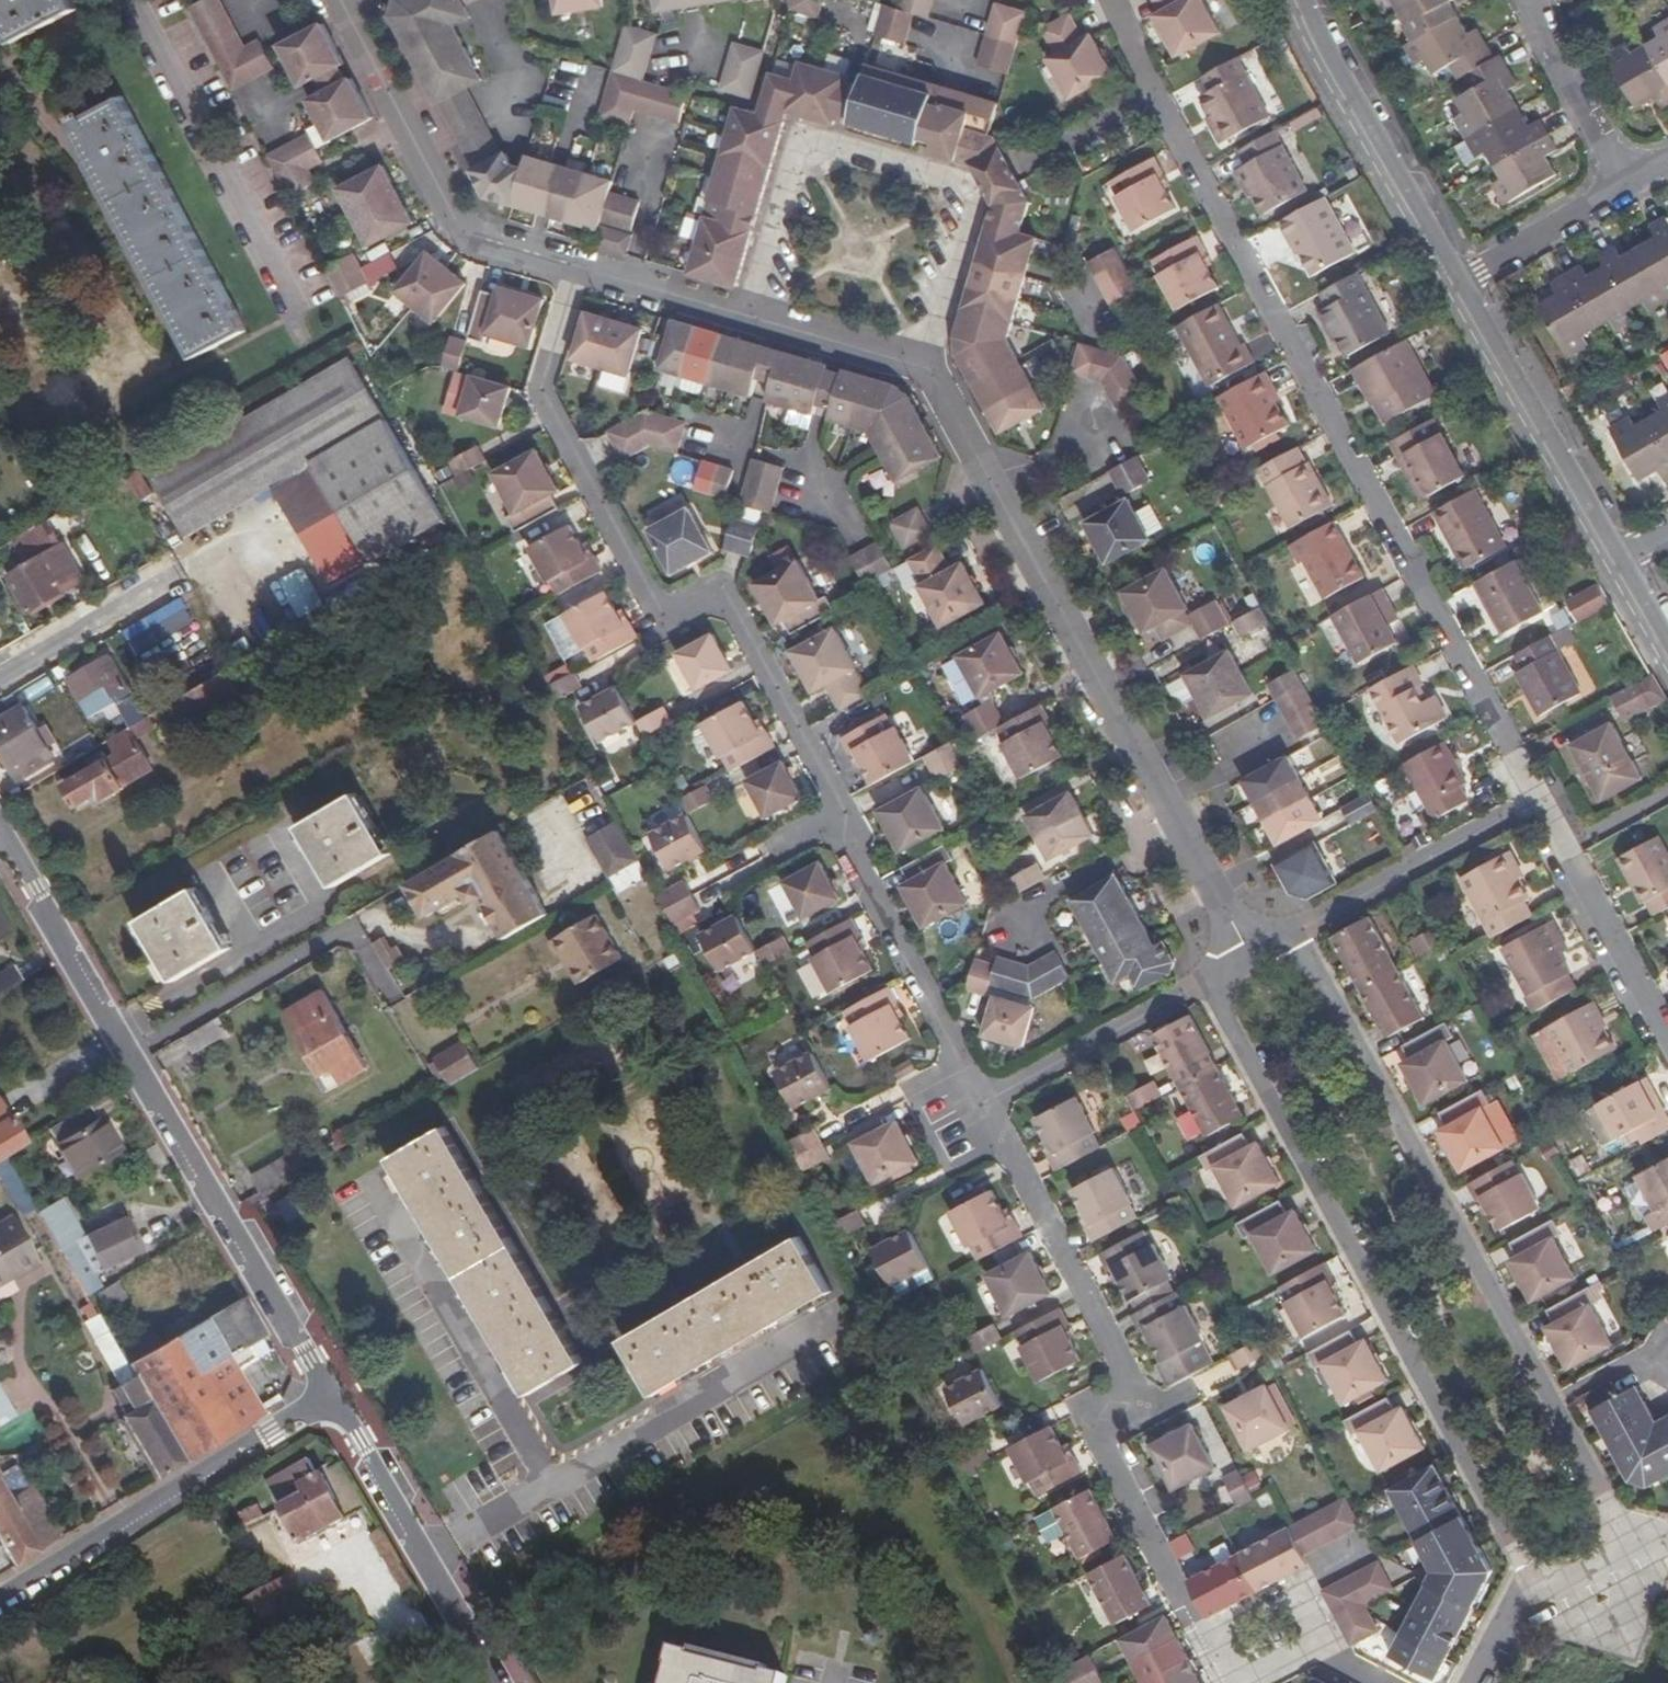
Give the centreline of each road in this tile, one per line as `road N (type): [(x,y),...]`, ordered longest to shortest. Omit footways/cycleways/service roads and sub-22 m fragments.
road 1 (residential): [(1159,88),(1538,798)]
road 2 (residential): [(1633,1557),(1292,930)]
road 3 (residential): [(839,819),(719,593),(662,622),(538,389),(571,270)]
road 4 (residential): [(1204,978),(1541,1599)]
road 5 (residential): [(1247,955),(948,410),(917,367)]
road 6 (residential): [(330,1397),(2,835)]
road 7 (residential): [(1204,1634),(1097,1426),(1117,1358),(977,1103)]
road 8 (residential): [(0,1601),(330,1397)]
road 9 (residential): [(571,270),(491,248),(452,225),(345,0)]
road 10 (residential): [(960,196),(954,182),(819,146),(788,161),(741,316)]
road 11 (residential): [(330,1397),(495,1682)]
road 12 (tertiary): [(1462,288),(1303,0)]
road 13 (residential): [(977,1103),(839,819)]
road 14 (tertiary): [(1619,558),(1462,288)]
road 15 (residential): [(1292,930),(1538,798)]
road 16 (residential): [(1538,798),(1667,1035)]
road 17 (residential): [(977,1103),(1204,978)]
road 18 (residential): [(960,196),(1159,88)]
road 19 (residential): [(1628,187),(1531,0)]
road 20 (residential): [(1628,187),(1462,288)]
road 21 (residential): [(917,367),(741,316)]
road 22 (residential): [(917,367),(960,196)]
road 23 (residential): [(741,316),(571,270)]
road 24 (residential): [(1317,1646),(1285,1591),(1204,1634)]

